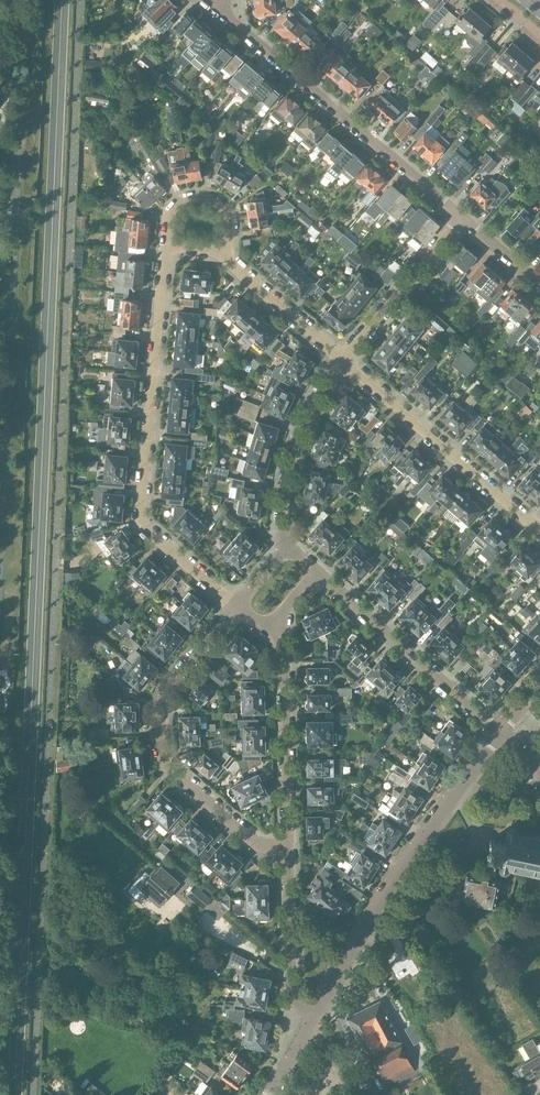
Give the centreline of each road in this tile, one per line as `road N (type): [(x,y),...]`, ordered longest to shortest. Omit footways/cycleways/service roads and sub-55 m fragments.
road 1 (residential): [(235,603),(143,515),(166,252)]
road 2 (residential): [(289,864),(178,776),(167,742),(168,715),(235,603)]
road 3 (residential): [(226,12),(460,214)]
road 4 (residential): [(310,1022),(455,799)]
road 5 (residential): [(539,528),(345,361)]
road 6 (residential): [(316,574),(503,731)]
road 7 (residential): [(289,864),(280,640)]
road 8 (residential): [(288,552),(282,522),(292,459),(345,361)]
road 9 (residential): [(345,361),(460,214)]
road 10 (residential): [(233,260),(237,228),(227,201),(201,192),(170,208),(166,252)]
road 11 (residential): [(310,1022),(293,1002),(289,864)]
road 12 (residential): [(345,361),(233,260)]

